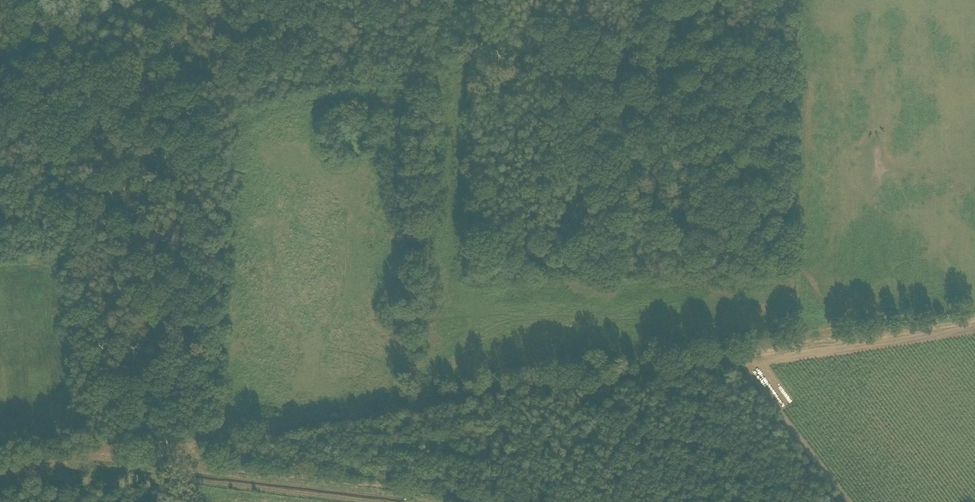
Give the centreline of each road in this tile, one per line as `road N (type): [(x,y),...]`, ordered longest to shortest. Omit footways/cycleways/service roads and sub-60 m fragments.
road 1 (track): [(974,322),(170,444)]
road 2 (track): [(170,444),(173,467),(452,498)]
road 3 (track): [(170,444),(0,473)]

